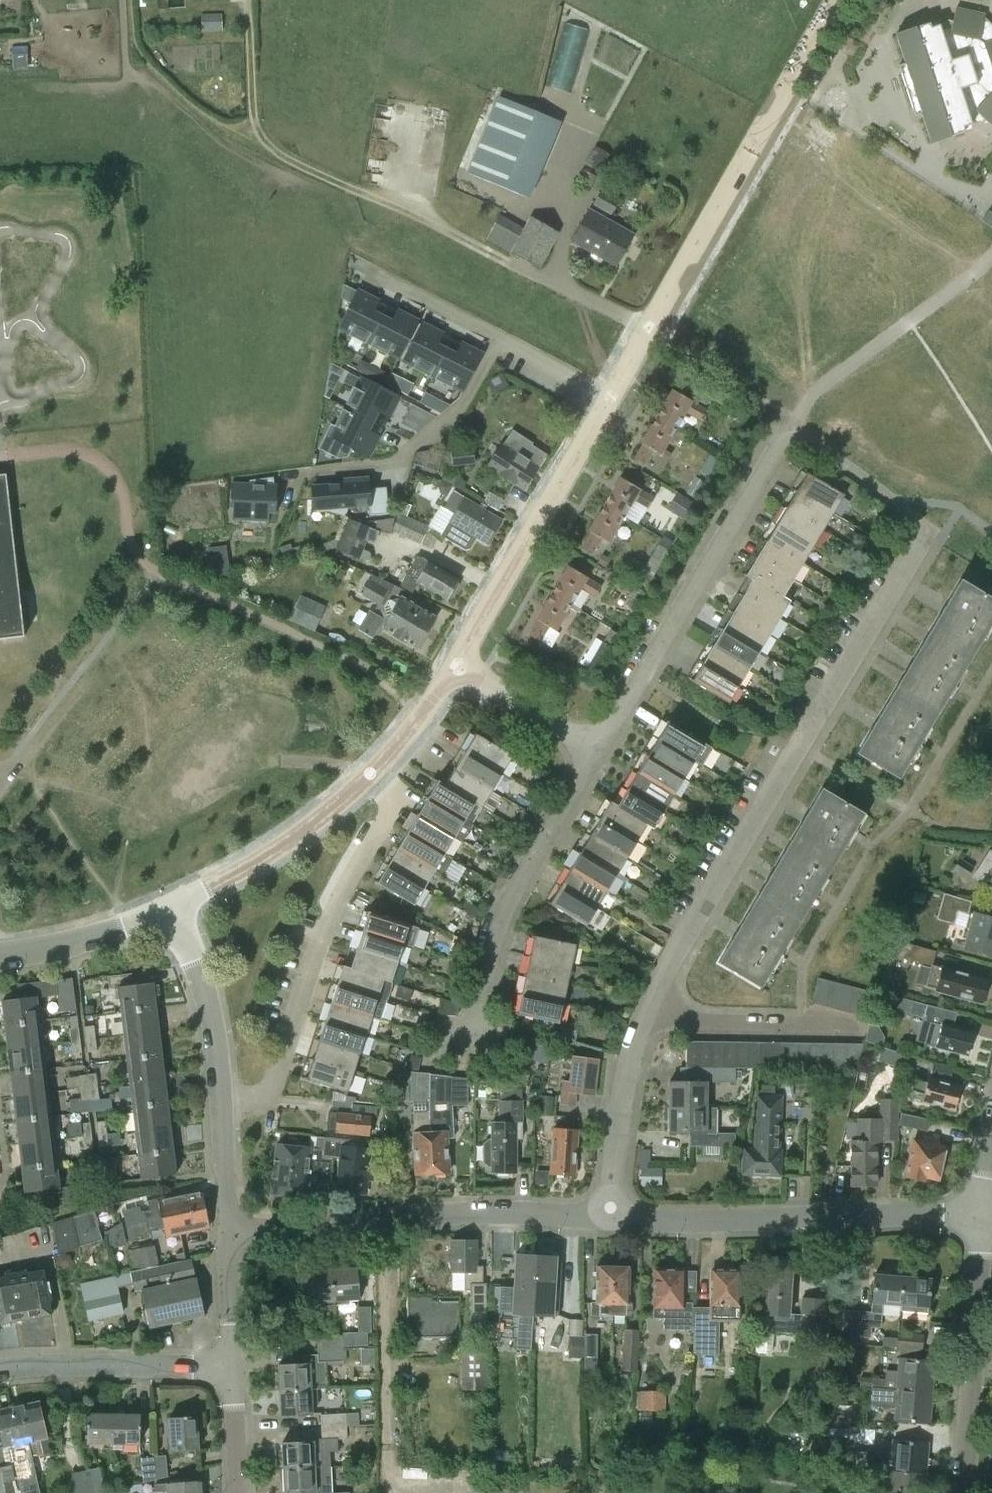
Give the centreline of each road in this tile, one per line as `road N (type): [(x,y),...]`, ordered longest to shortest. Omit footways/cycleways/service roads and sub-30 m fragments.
road 1 (residential): [(647,1001),(921,531)]
road 2 (residential): [(596,753),(787,435),(800,434),(921,531)]
road 3 (residential): [(222,1104),(267,1096),(275,1083),(328,923),(386,819),(389,805),(370,773)]
road 4 (residential): [(609,1217),(474,1213),(227,1231)]
road 5 (residential): [(648,328),(837,0)]
road 6 (residential): [(981,1219),(609,1217)]
road 7 (residential): [(452,667),(610,396)]
road 8 (residential): [(474,1038),(510,896),(596,753)]
road 9 (residential): [(964,1492),(981,1219)]
road 10 (track): [(508,263),(270,148)]
road 11 (residential): [(499,339),(465,402),(392,464),(300,474)]
road 12 (residential): [(171,907),(273,852),(370,773)]
road 13 (residential): [(0,1369),(232,1368)]
road 14 (residential): [(865,1025),(693,1020),(647,1001)]
road 15 (residential): [(609,1217),(620,1100),(647,1001)]
road 16 (residential): [(222,1104),(206,997),(171,907)]
road 17 (residential): [(0,955),(47,949),(171,907)]
road 18 (residential): [(596,753),(452,667)]
road 19 (residential): [(648,328),(508,263)]
road 20 (track): [(270,148),(253,111),(247,0)]
road 21 (residential): [(372,273),(499,339)]
road 22 (residential): [(232,1368),(227,1231)]
road 23 (residential): [(370,773),(452,667)]
road 24 (residential): [(227,1231),(222,1104)]
road 25 (residential): [(610,396),(499,339)]
road 26 (residential): [(237,1492),(232,1368)]

